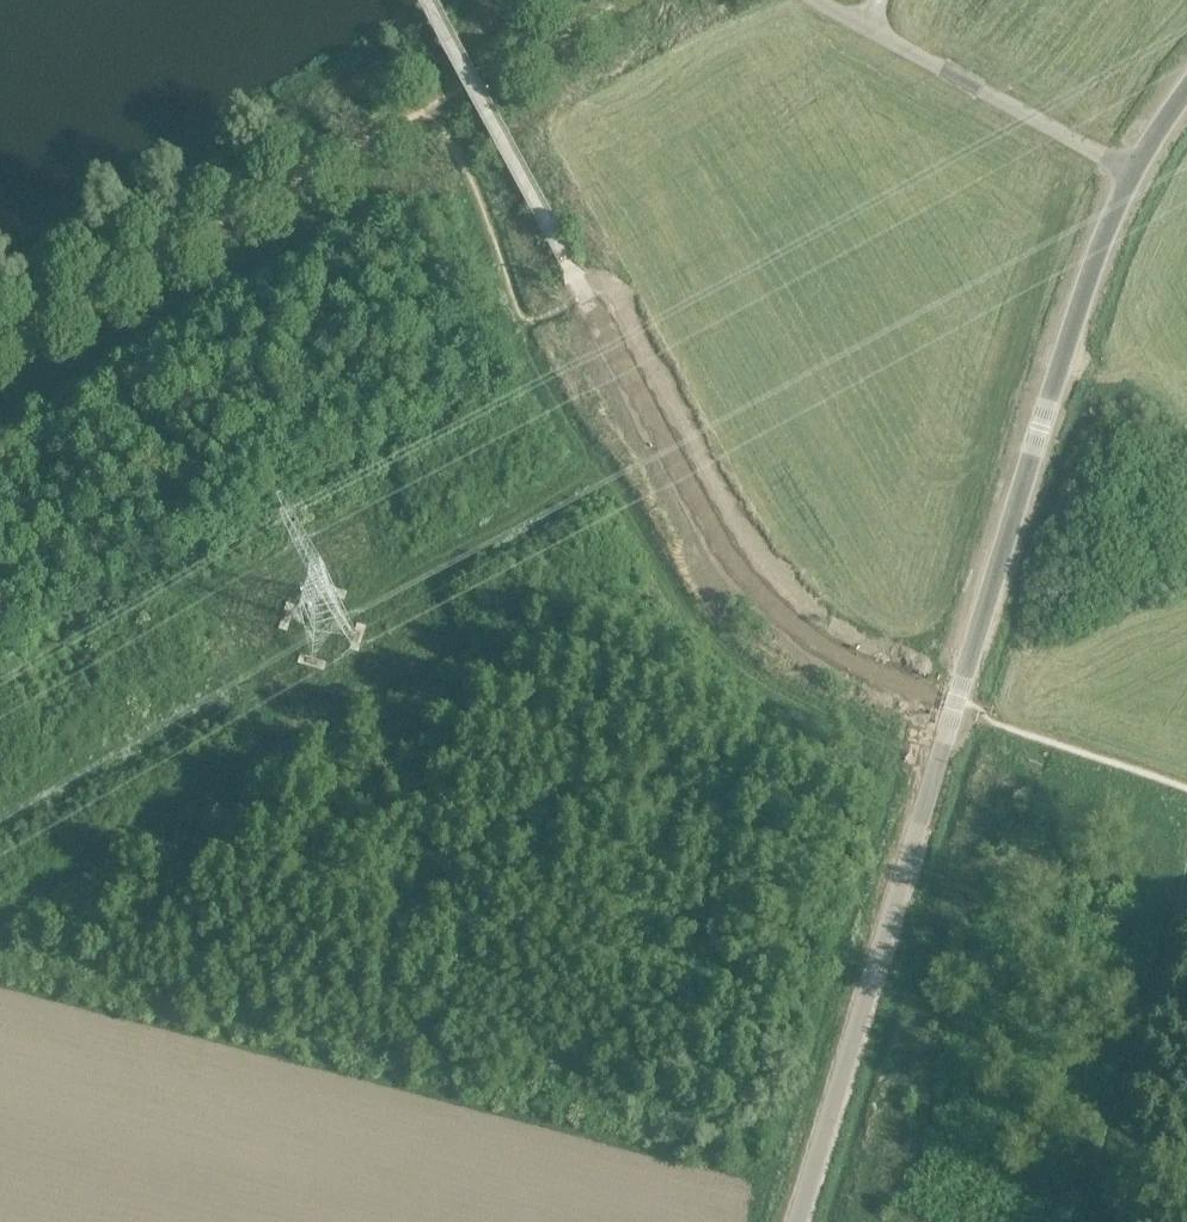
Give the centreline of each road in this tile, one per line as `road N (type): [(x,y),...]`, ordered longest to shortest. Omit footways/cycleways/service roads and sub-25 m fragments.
road 1 (tertiary): [(795,1221),(1039,428),(1132,172)]
road 2 (unclassified): [(1132,172),(885,37)]

